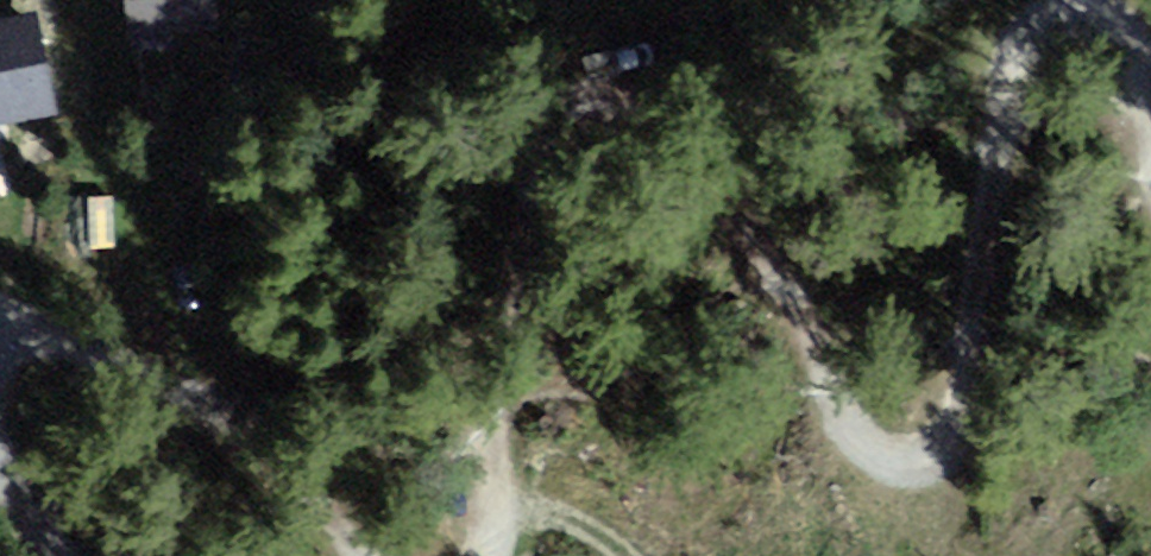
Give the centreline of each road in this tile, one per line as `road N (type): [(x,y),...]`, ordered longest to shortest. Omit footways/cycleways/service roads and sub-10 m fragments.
road 1 (track): [(483,555),(492,520),(505,255),(551,150),(601,116),(644,109),(794,297),(823,383),(867,452),(901,478),(953,456),(968,394),(984,241),(982,117),(998,39),(1039,0)]
road 2 (track): [(0,334),(73,350),(255,420),(364,555)]
road 3 (track): [(1080,0),(1096,1),(1127,29),(1150,143)]
road 4 (residential): [(54,555),(18,496),(0,444)]

